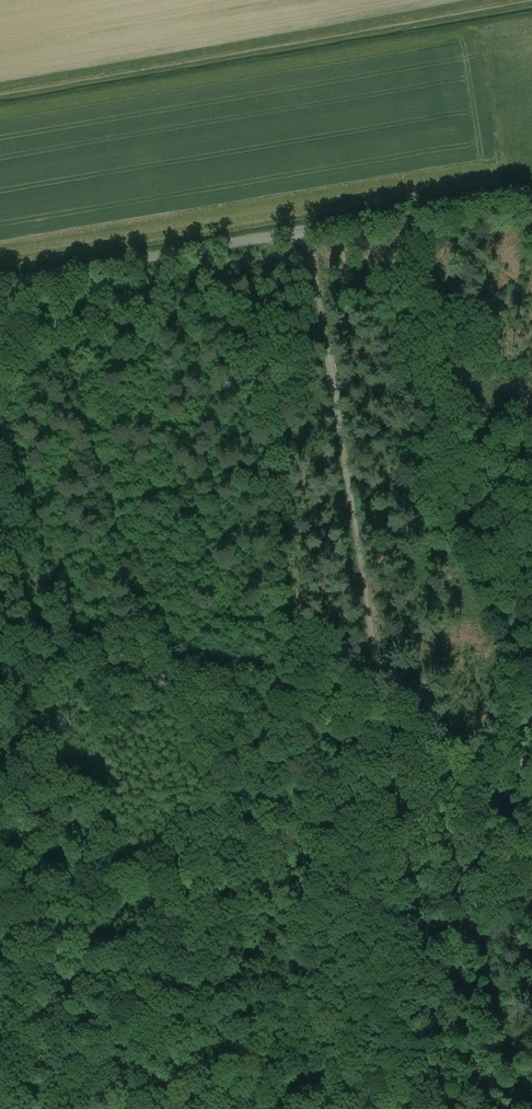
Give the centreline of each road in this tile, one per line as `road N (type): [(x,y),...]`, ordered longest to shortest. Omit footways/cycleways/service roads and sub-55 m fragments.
road 1 (track): [(308,234),(445,1108)]
road 2 (track): [(0,1081),(531,718)]
road 3 (unclassified): [(0,286),(531,195)]

